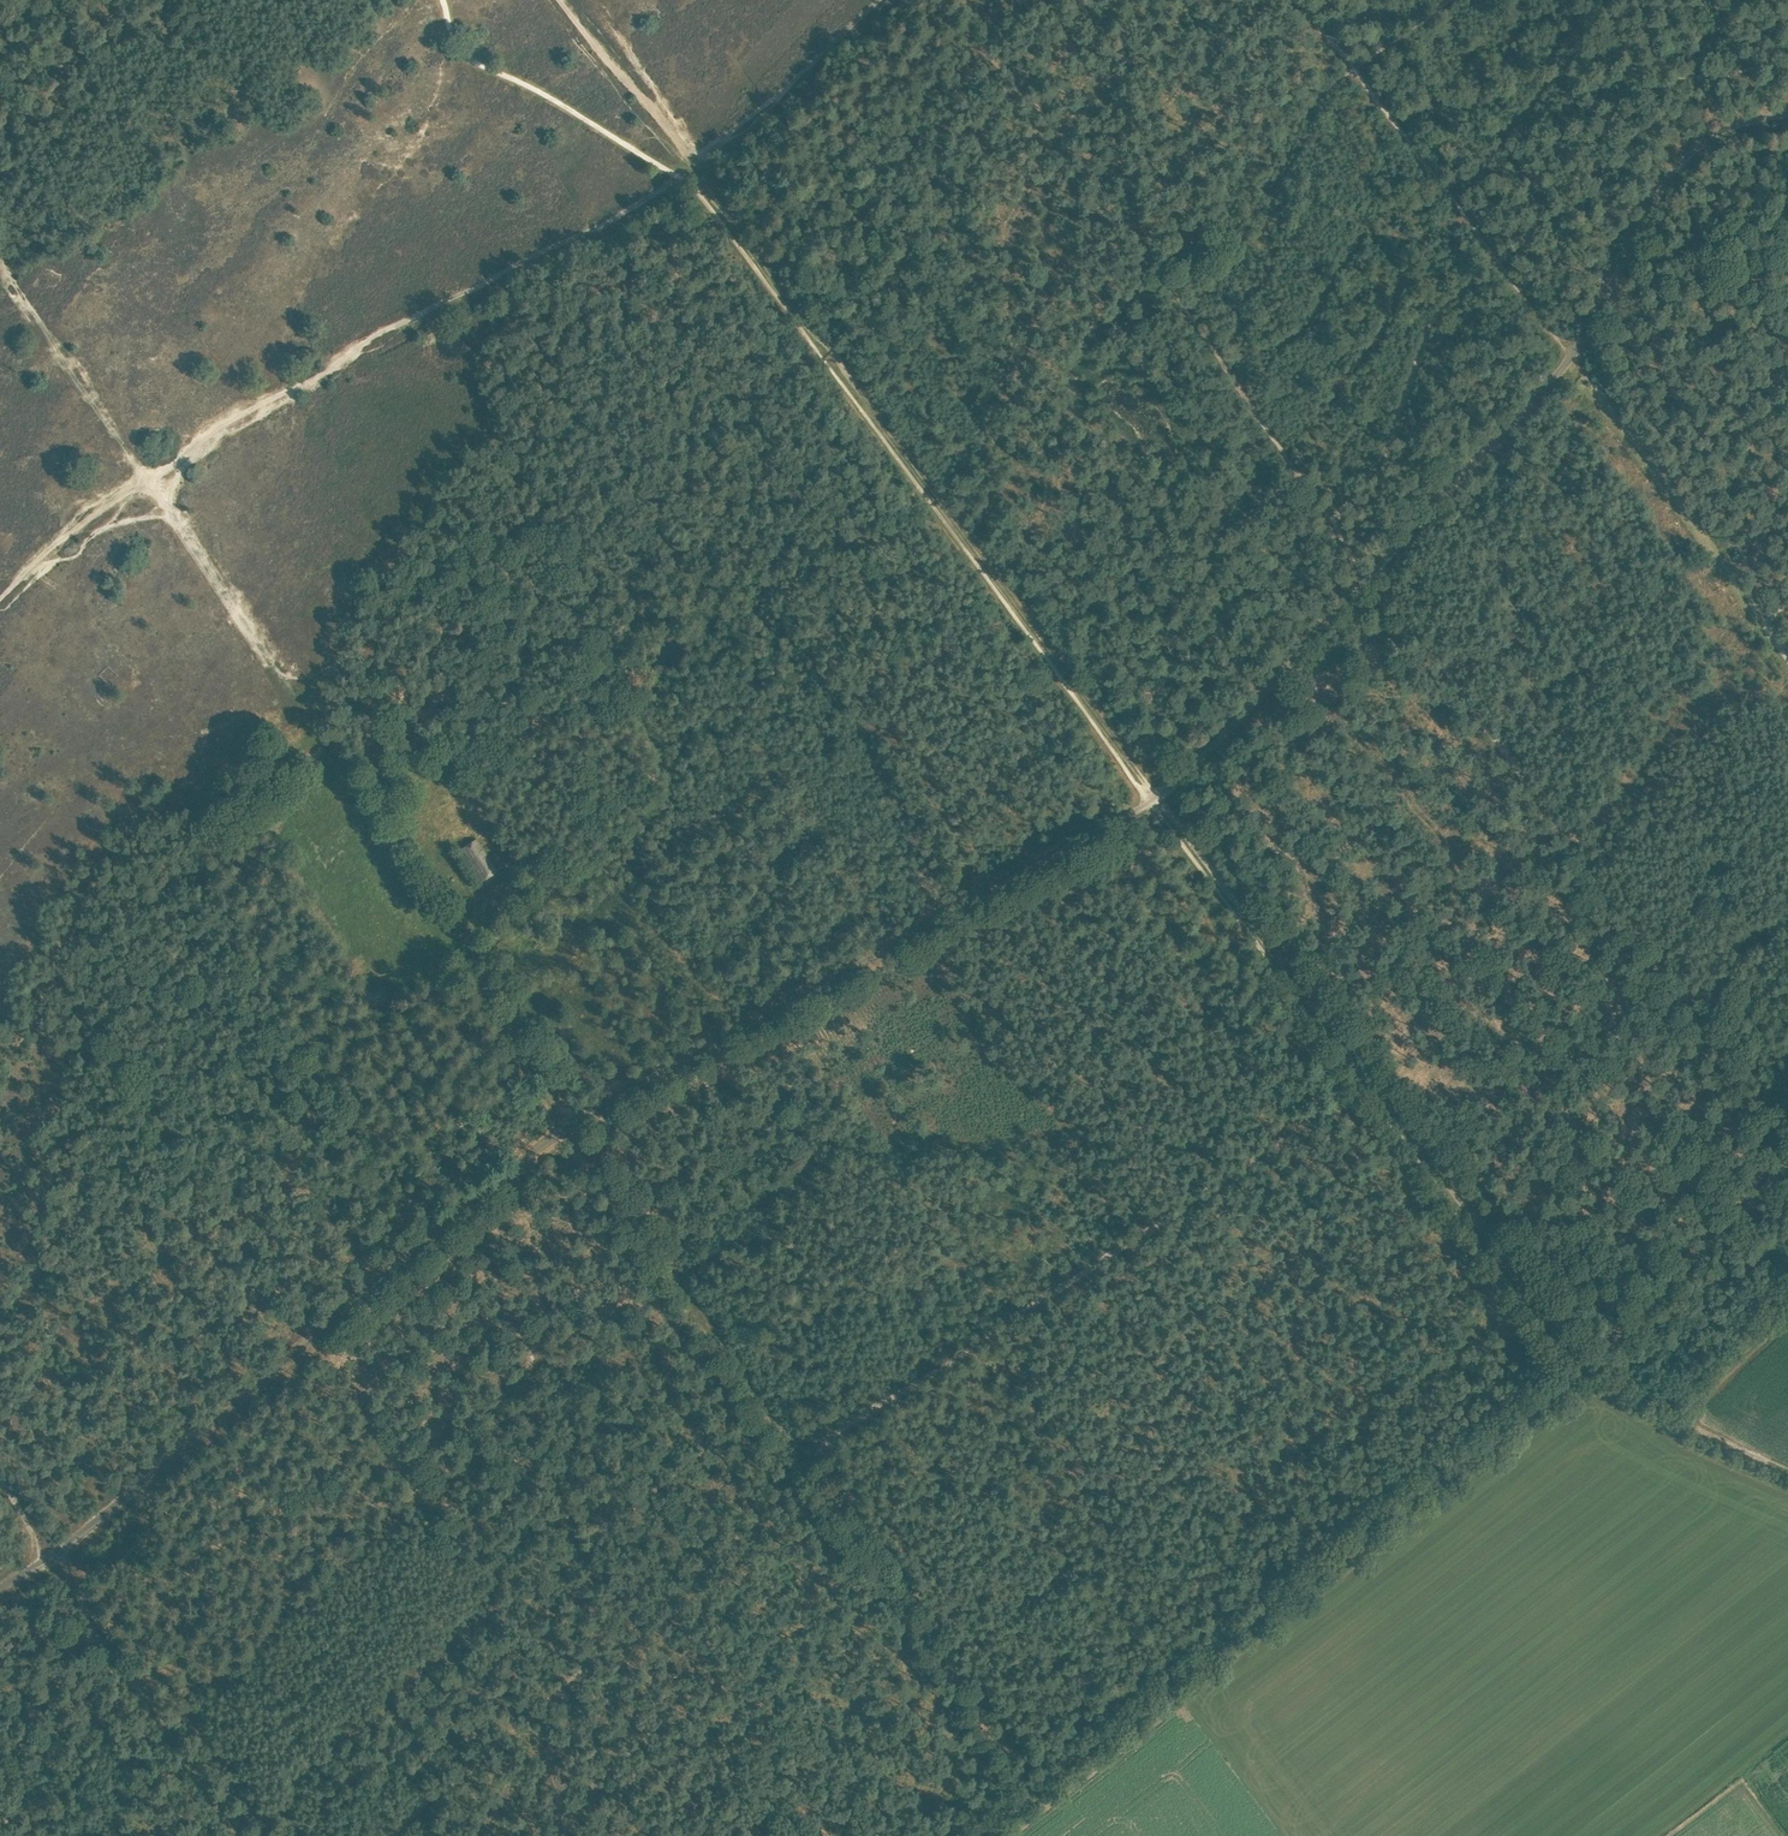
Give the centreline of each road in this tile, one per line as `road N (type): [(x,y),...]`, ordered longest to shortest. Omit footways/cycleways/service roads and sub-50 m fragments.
road 1 (track): [(698,166),(1142,772),(1150,802)]
road 2 (track): [(1576,1364),(1553,1390),(976,1835)]
road 3 (track): [(1576,1364),(1150,802)]
road 4 (track): [(1370,1086),(804,1458)]
road 5 (track): [(818,350),(380,603)]
road 6 (track): [(1787,657),(1570,357)]
road 7 (track): [(56,1563),(241,1835)]
road 8 (track): [(1576,1364),(1787,1157)]
road 9 (track): [(1787,1470),(1576,1364)]
road 10 (track): [(470,968),(571,1126)]

